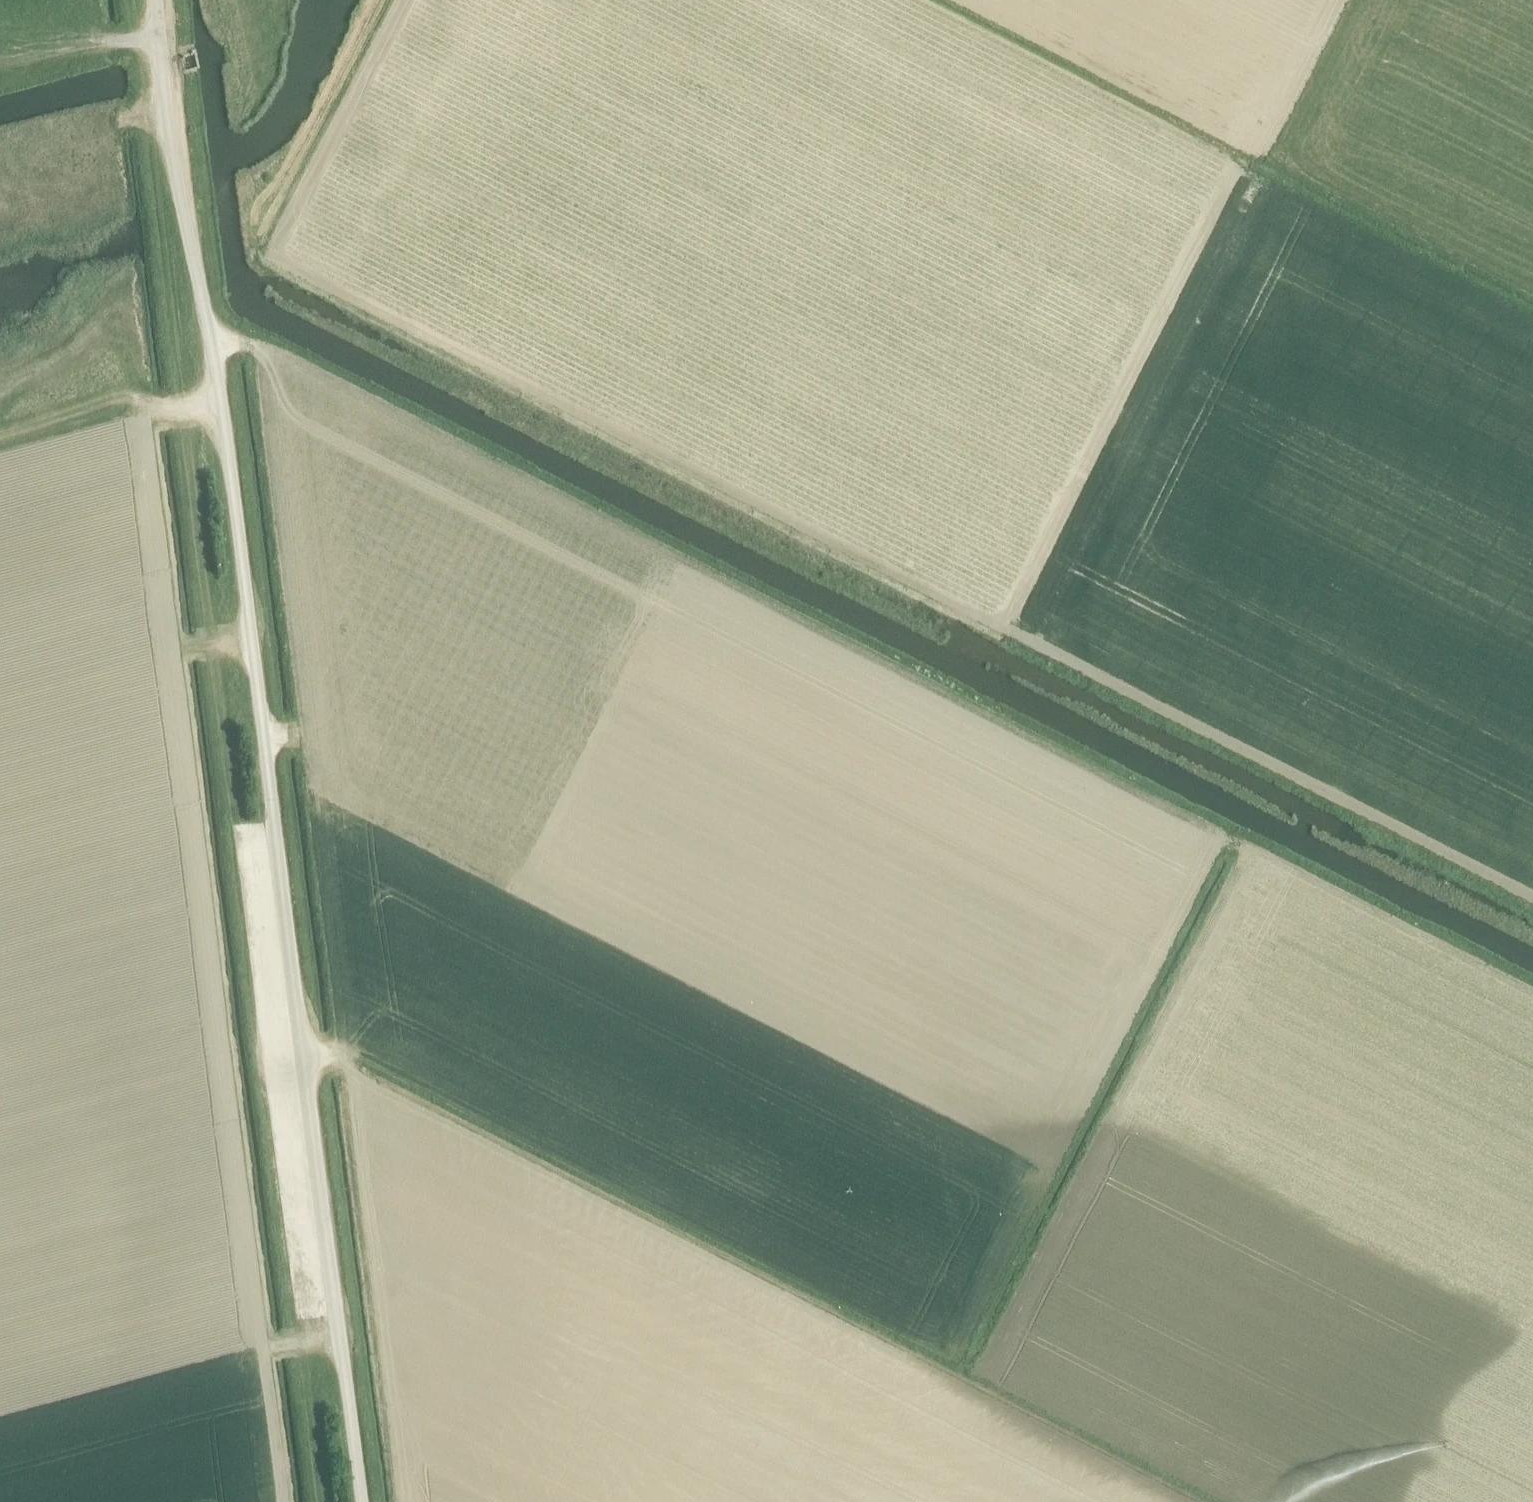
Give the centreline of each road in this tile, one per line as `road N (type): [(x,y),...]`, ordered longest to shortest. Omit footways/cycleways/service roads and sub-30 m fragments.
road 1 (unclassified): [(361,1501),(238,527),(170,141),(156,0)]

